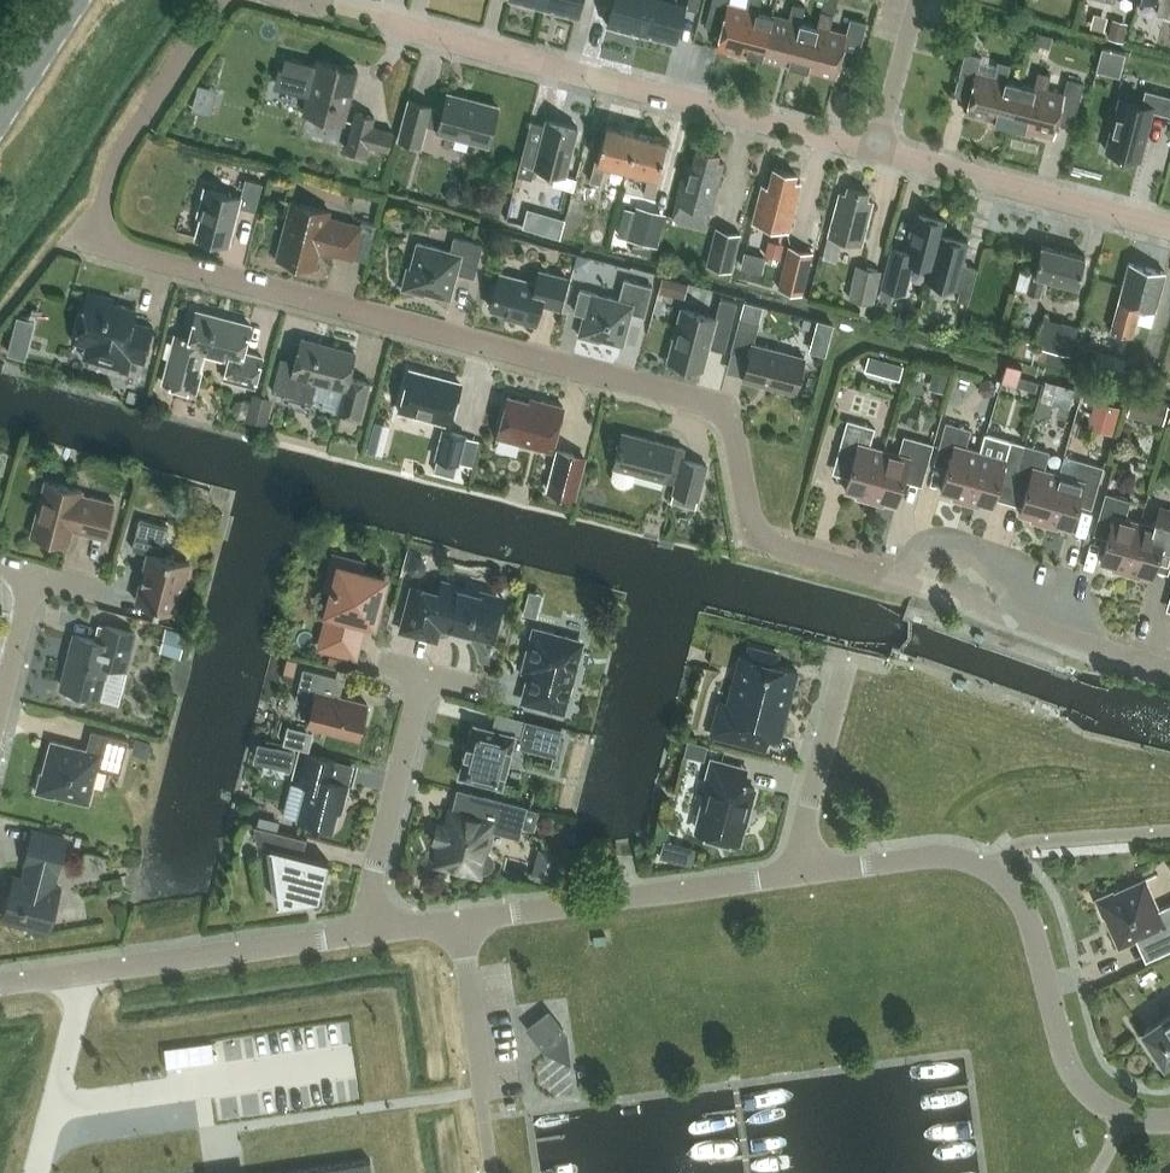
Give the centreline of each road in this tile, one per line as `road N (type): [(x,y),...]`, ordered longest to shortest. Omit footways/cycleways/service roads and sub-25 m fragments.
road 1 (residential): [(1169,666),(771,544),(750,516),(731,425),(703,403),(157,263),(120,250),(97,230)]
road 2 (residential): [(878,154),(298,0)]
road 3 (residential): [(1169,1120),(1121,1114),(1076,1079),(1029,917),(988,870),(946,855),(804,872)]
road 4 (residential): [(365,933),(0,982)]
road 5 (residential): [(804,872),(457,921)]
road 6 (residential): [(1169,232),(878,154)]
road 7 (residential): [(222,0),(103,183),(97,230)]
road 8 (residential): [(365,933),(373,867),(424,678)]
road 9 (residential): [(457,921),(492,1172)]
road 10 (residential): [(804,872),(800,835),(846,664)]
road 11 (residential): [(918,0),(878,154)]
road 12 (residential): [(0,707),(32,580)]
road 13 (secondary): [(0,108),(70,0)]

